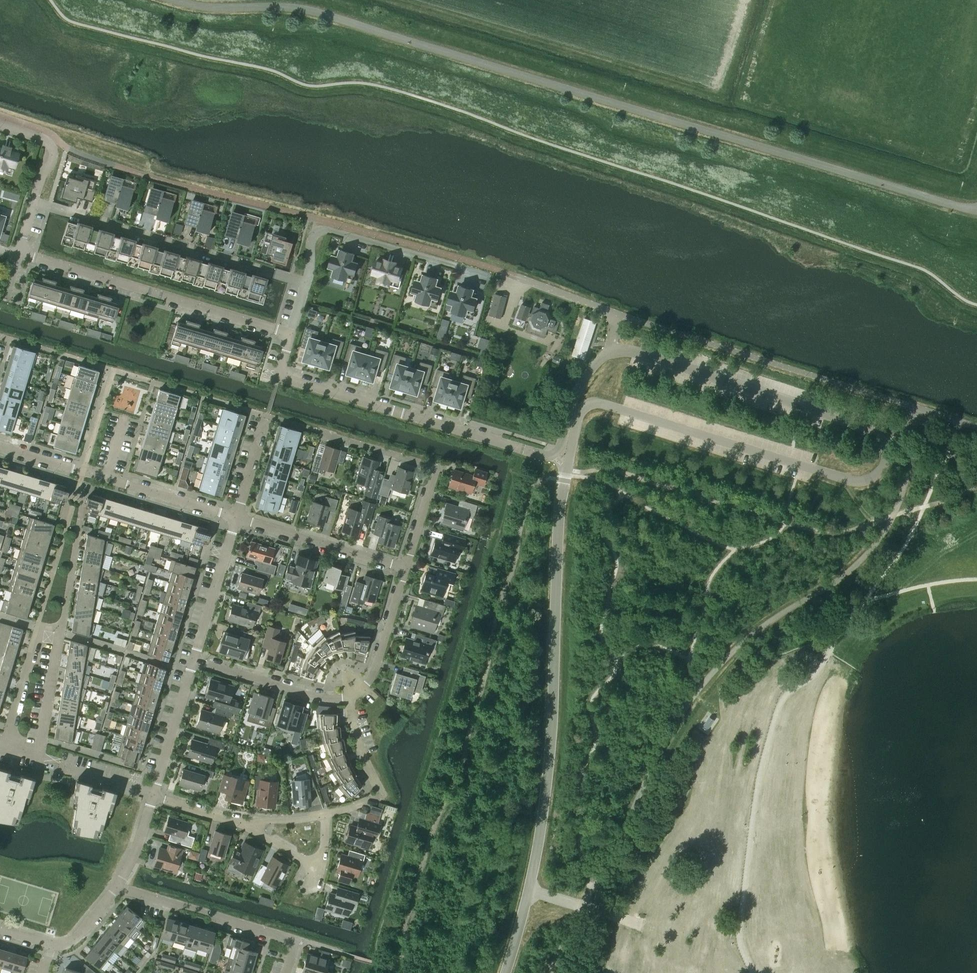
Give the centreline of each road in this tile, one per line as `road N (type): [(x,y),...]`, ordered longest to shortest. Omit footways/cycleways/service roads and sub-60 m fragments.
road 1 (unclassified): [(505,972),(541,825),(560,509),(582,407),(604,403),(853,481),(872,478),(893,455)]
road 2 (residential): [(291,333),(278,375),(543,454),(558,451),(579,387),(608,353)]
road 3 (unclassified): [(608,353),(632,351),(855,421),(893,455)]
road 4 (residential): [(33,202),(306,283)]
road 5 (residential): [(18,254),(291,333)]
road 6 (residential): [(36,756),(77,529),(75,500)]
road 7 (residential): [(286,972),(293,939),(115,887)]
road 8 (residential): [(470,270),(324,229),(310,239),(306,283)]
road 9 (residential): [(405,568),(434,468),(333,437)]
road 10 (residential): [(405,568),(233,517)]
road 11 (residential): [(324,815),(379,794),(357,748),(348,697)]
road 12 (residential): [(194,659),(316,696),(348,697)]
road 13 (residential): [(194,659),(233,517)]
road 14 (residential): [(348,697),(375,668),(405,568)]
road 15 (residential): [(152,794),(194,659)]
road 16 (residential): [(233,517),(105,479)]
road 17 (residential): [(38,625),(3,747)]

